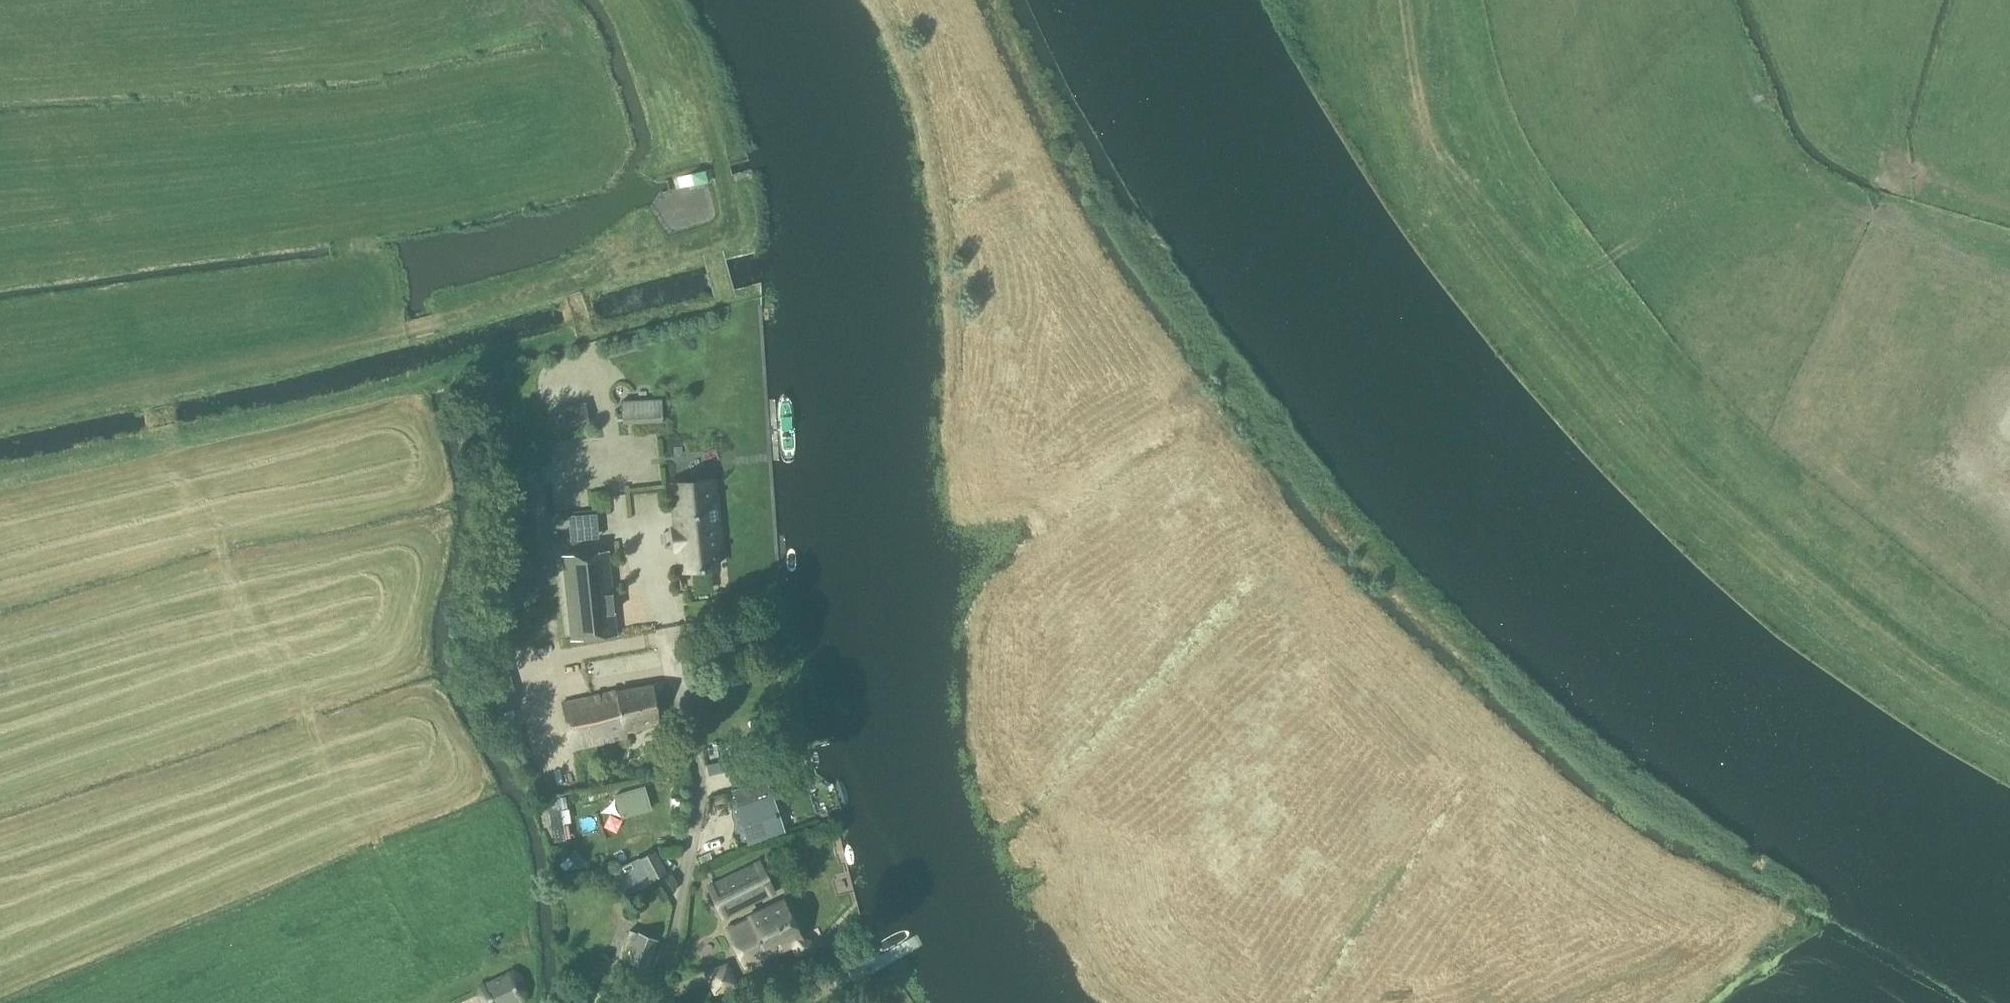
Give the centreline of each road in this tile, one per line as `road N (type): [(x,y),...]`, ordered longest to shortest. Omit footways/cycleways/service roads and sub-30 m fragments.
road 1 (track): [(2009,709),(1845,599),(1655,433),(1481,231),(1431,136),(1413,0)]
road 2 (unclassified): [(647,1002),(672,938),(700,775),(664,628)]
road 3 (track): [(1889,164),(2009,206)]

